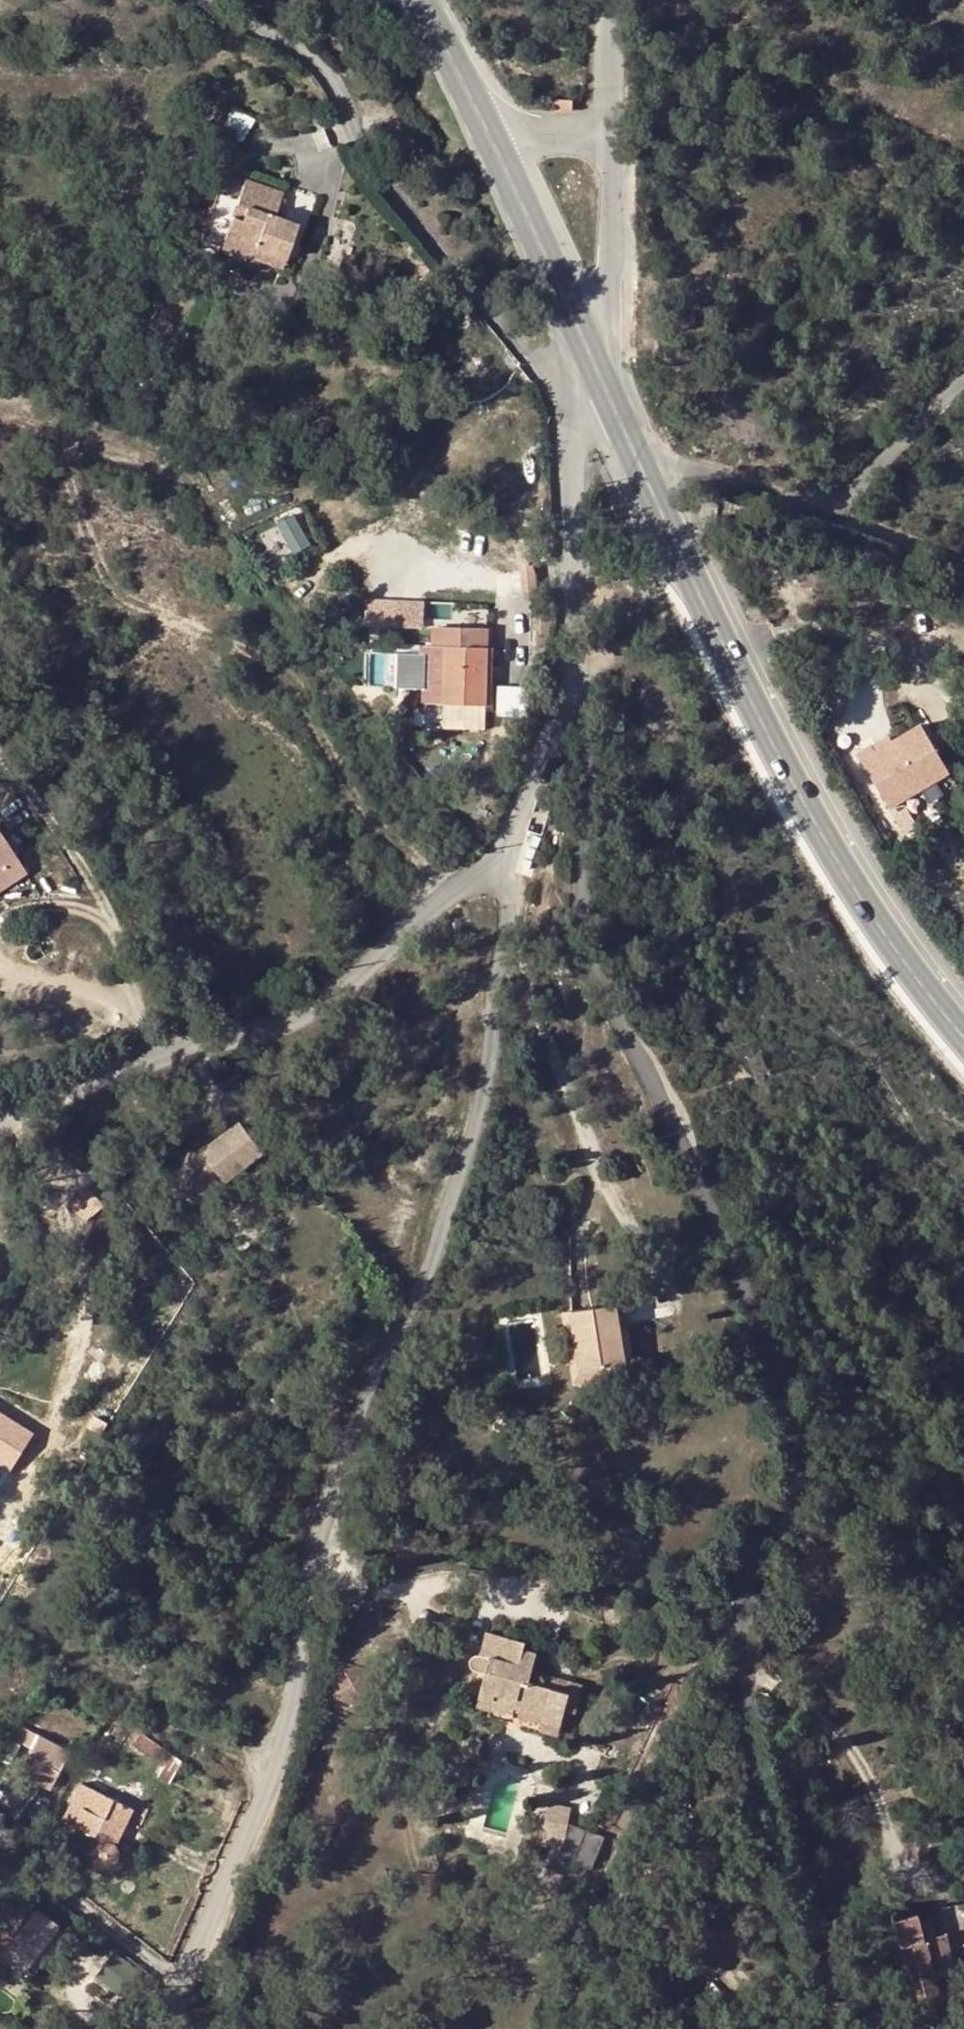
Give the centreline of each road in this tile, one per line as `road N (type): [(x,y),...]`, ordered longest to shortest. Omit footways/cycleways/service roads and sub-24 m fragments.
road 1 (unclassified): [(819,2028),(763,1864),(736,1651),(740,1592),(779,1507),(791,1453),(764,1347),(679,1129),(600,978),(581,904),(579,698),(561,546)]
road 2 (unclassified): [(514,849),(488,1054),(445,1211),(361,1396),(309,1568),(261,1803),(177,1984)]
road 3 (tertiary): [(963,1043),(853,894),(792,789),(645,473)]
road 4 (track): [(445,892),(343,780),(278,667),(133,603),(110,582),(71,511),(63,434)]
road 5 (residential): [(0,1126),(227,1045),(366,963),(496,851),(514,849)]
road 6 (residential): [(645,473),(684,469),(830,509),(963,386)]
road 7 (unclassified): [(561,546),(554,709),(514,849)]
road 8 (unclassified): [(602,115),(616,212),(592,347)]
road 9 (residential): [(177,1984),(0,1840)]
road 10 (tertiary): [(592,347),(504,157)]
road 11 (unclassified): [(592,347),(565,464),(561,546)]
road 12 (track): [(0,415),(174,467)]
road 13 (tertiary): [(504,157),(424,0)]
road 14 (tertiary): [(645,473),(592,347)]

